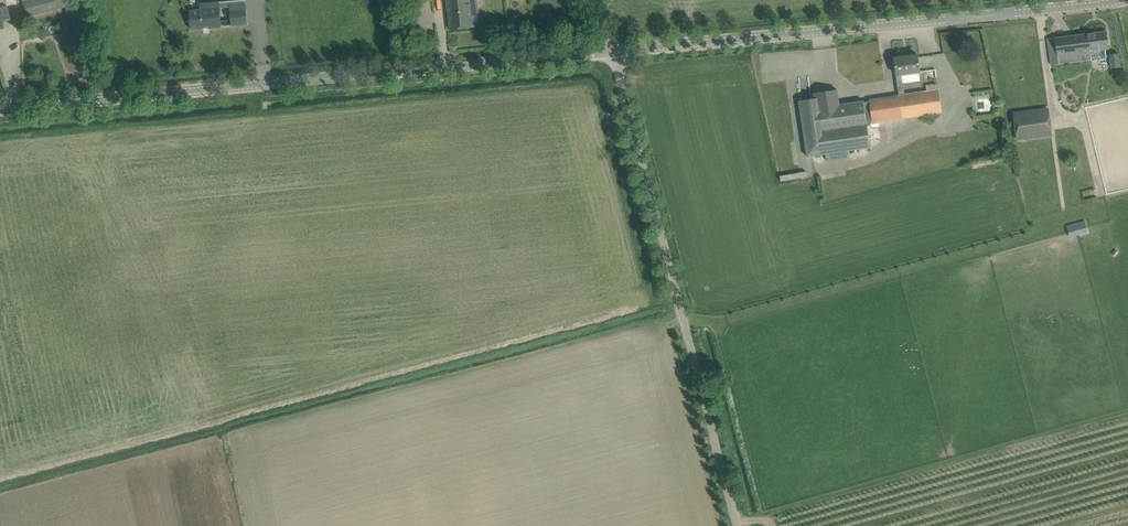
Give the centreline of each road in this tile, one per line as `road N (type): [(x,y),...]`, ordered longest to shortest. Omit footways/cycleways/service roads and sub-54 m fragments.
road 1 (unclassified): [(0,109),(605,52)]
road 2 (unclassified): [(605,52),(1120,0)]
road 3 (unclassified): [(731,525),(605,52)]

